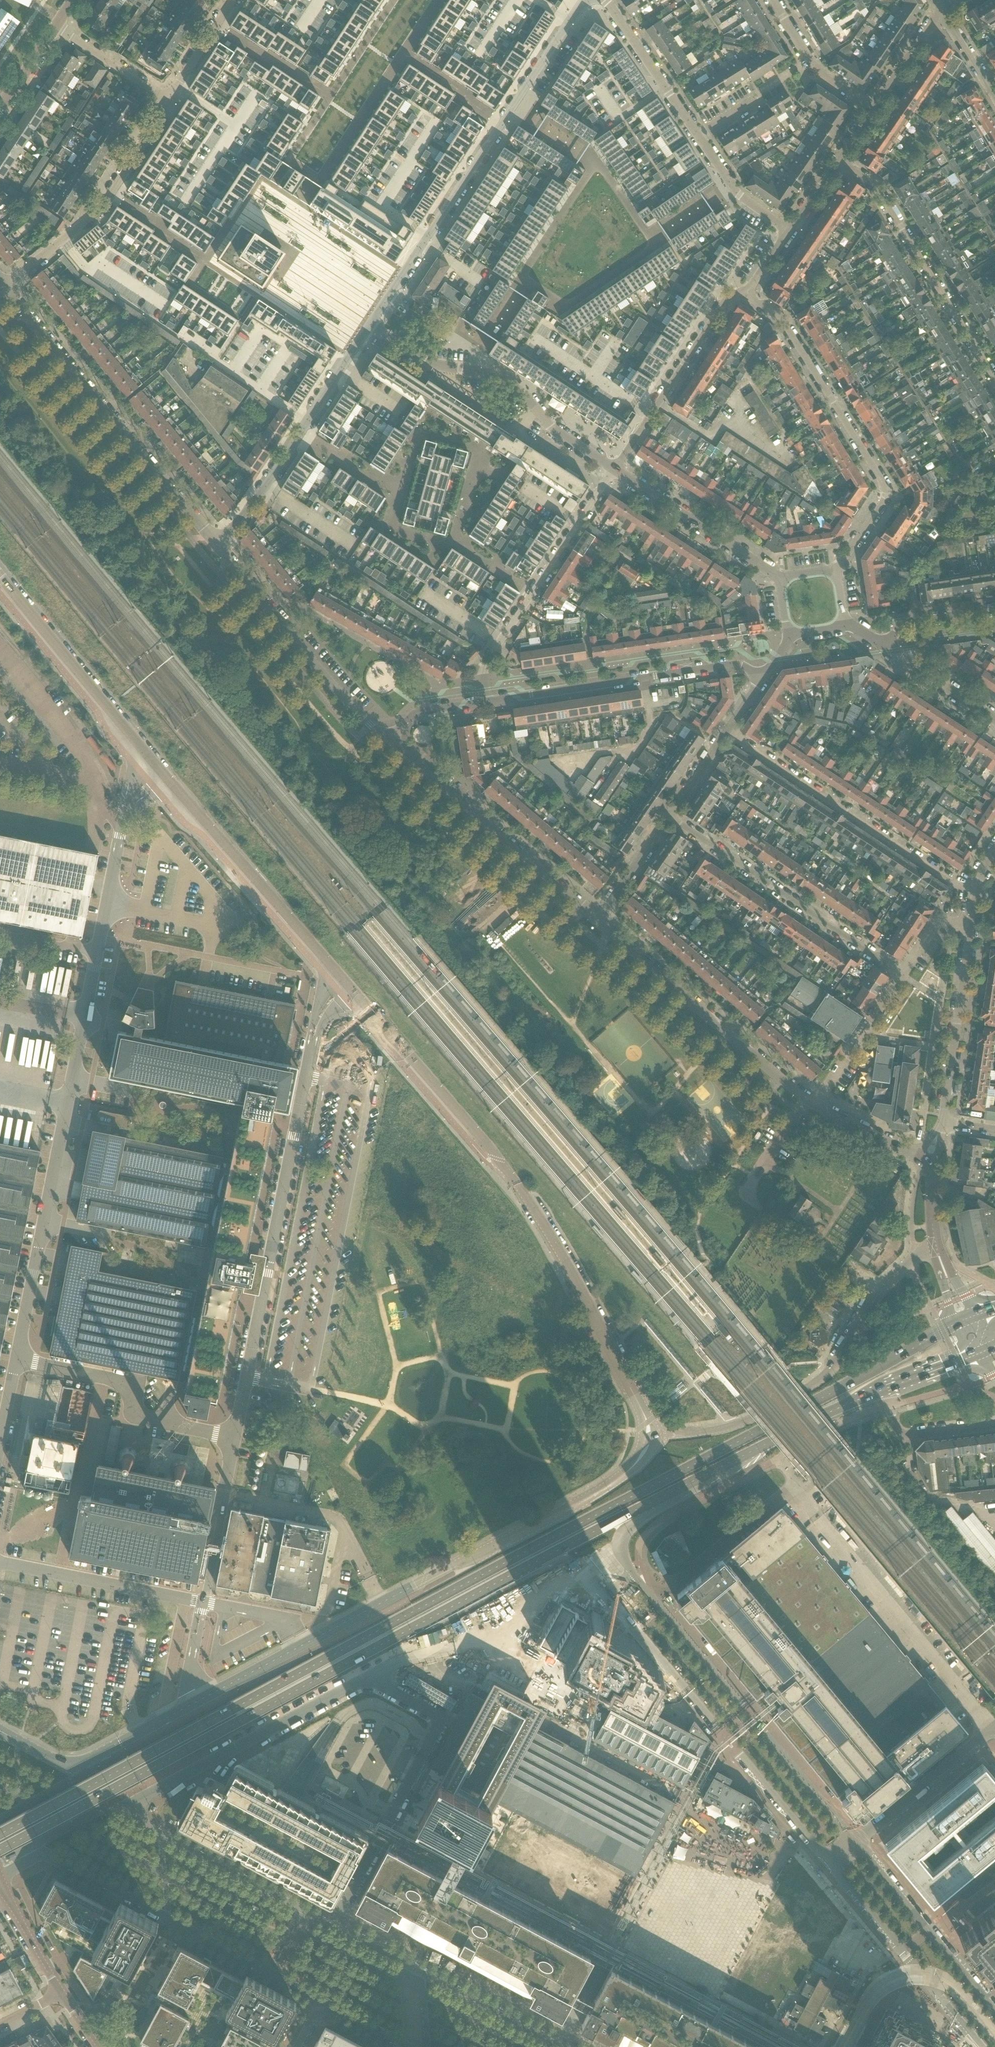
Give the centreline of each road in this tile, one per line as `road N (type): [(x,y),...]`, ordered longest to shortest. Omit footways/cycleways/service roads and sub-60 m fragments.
road 1 (primary): [(956,1324),(0,1833)]
road 2 (primary): [(0,1850),(519,1571)]
road 3 (unclassified): [(16,1359),(121,829)]
road 4 (tertiary): [(354,989),(525,1194),(598,1327)]
road 5 (tertiary): [(649,1438),(633,1466),(590,1498),(301,1646)]
road 6 (unclassified): [(311,1049),(234,1436)]
road 7 (tertiary): [(728,1743),(979,2046)]
road 8 (residential): [(370,324),(586,0)]
road 9 (tertiary): [(994,2009),(755,1721)]
road 10 (residential): [(0,1874),(43,1855),(59,1860),(322,2002)]
road 11 (unclassified): [(935,1246),(875,1297),(818,1383),(729,1427),(649,1438)]
road 12 (residential): [(728,1743),(715,1753),(557,2046)]
road 13 (residential): [(833,574),(884,487),(786,328),(747,291)]
road 14 (tertiary): [(217,541),(6,289)]
road 15 (residential): [(334,1925),(446,1720),(369,1679)]
road 16 (residential): [(727,731),(976,896)]
road 17 (residential): [(615,470),(555,431),(500,378),(432,364),(370,324)]
road 18 (tertiary): [(819,1104),(598,919)]
road 19 (residential): [(903,976),(669,817)]
road 20 (residential): [(486,702),(733,665),(761,680)]
road 21 (tertiary): [(598,919),(388,742)]
road 22 (residential): [(486,702),(487,664),(615,470)]
road 23 (residential): [(837,163),(882,194),(994,378)]
road 24 (primary): [(648,1505),(890,1387)]
road 25 (residential): [(217,541),(241,521),(370,324)]
road 26 (residential): [(135,1802),(369,1679)]
road 27 (tertiary): [(388,742),(217,541)]
road 28 (tertiary): [(172,773),(340,972)]
road 29 (residential): [(557,2046),(334,1925)]
road 30 (unclassified): [(234,1436),(136,1415),(135,1385),(16,1359)]
road 31 (residential): [(6,289),(104,205),(169,102)]
road 32 (tertiary): [(0,566),(156,754)]
road 33 (residential): [(334,1925),(145,1823),(135,1802)]
road 34 (residential): [(615,470),(724,304),(747,291)]
road 35 (unclassified): [(203,1602),(0,1563)]
road 36 (tertiary): [(942,1124),(972,921)]
road 37 (residential): [(782,581),(615,470)]
road 38 (tertiary): [(618,1606),(728,1743)]
road 39 (tertiary): [(755,1721),(643,1586)]
road 40 (unclassified): [(203,1602),(234,1436)]
road 41 (residential): [(698,137),(603,0)]
road 42 (unclassified): [(98,786),(91,766),(0,653)]
road 43 (residential): [(874,110),(819,72),(773,0)]
road 44 (primary): [(519,1571),(648,1505)]
road 45 (residential): [(169,102),(56,27)]
road 46 (residential): [(790,232),(739,196),(698,137)]
road 47 (residential): [(994,720),(884,647)]
road 48 (tertiary): [(198,1702),(84,1763)]
road 49 (residential): [(598,919),(669,817)]
road 50 (unclassified): [(777,1459),(888,1405)]
road 51 (tertiary): [(648,1435),(652,1417),(598,1327)]
road 52 (residential): [(884,647),(905,623),(994,609)]
road 53 (residential): [(169,102),(232,0)]
road 54 (tertiary): [(598,1327),(648,1435)]

